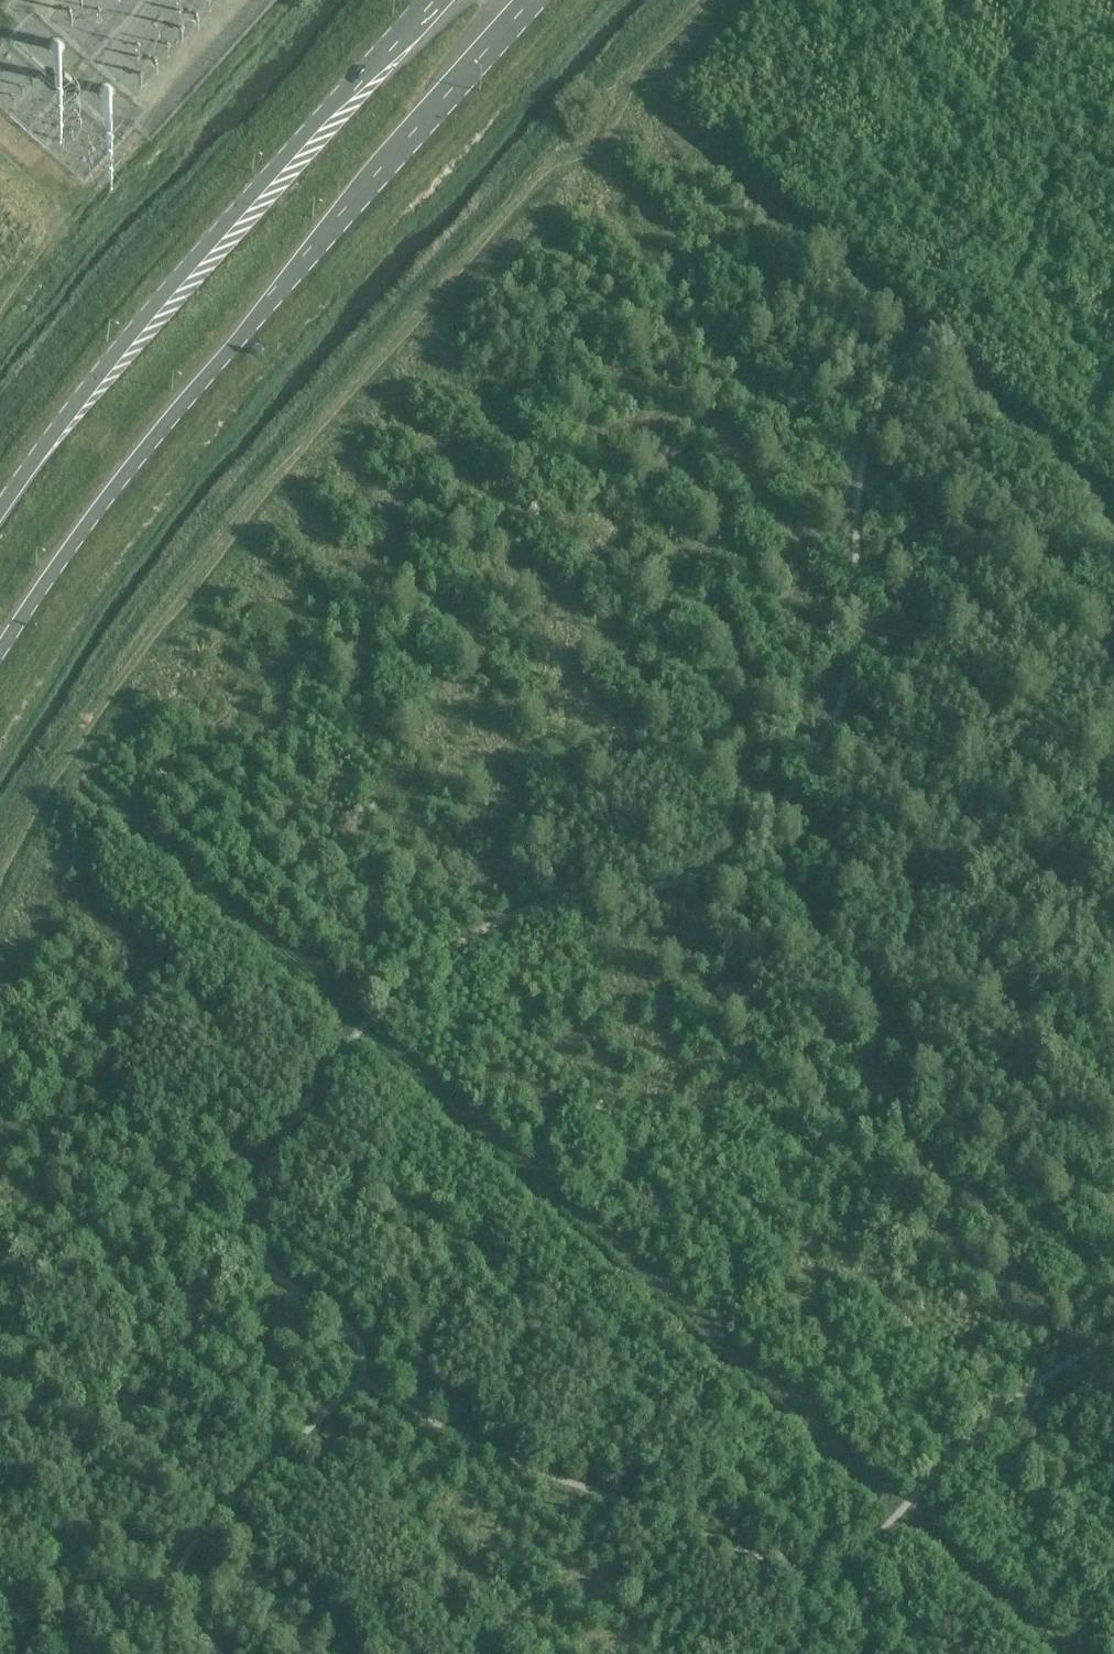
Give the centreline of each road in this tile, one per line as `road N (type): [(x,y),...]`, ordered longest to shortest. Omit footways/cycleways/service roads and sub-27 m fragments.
road 1 (primary): [(0,632),(547,0)]
road 2 (primary): [(437,0),(88,402),(0,524)]

